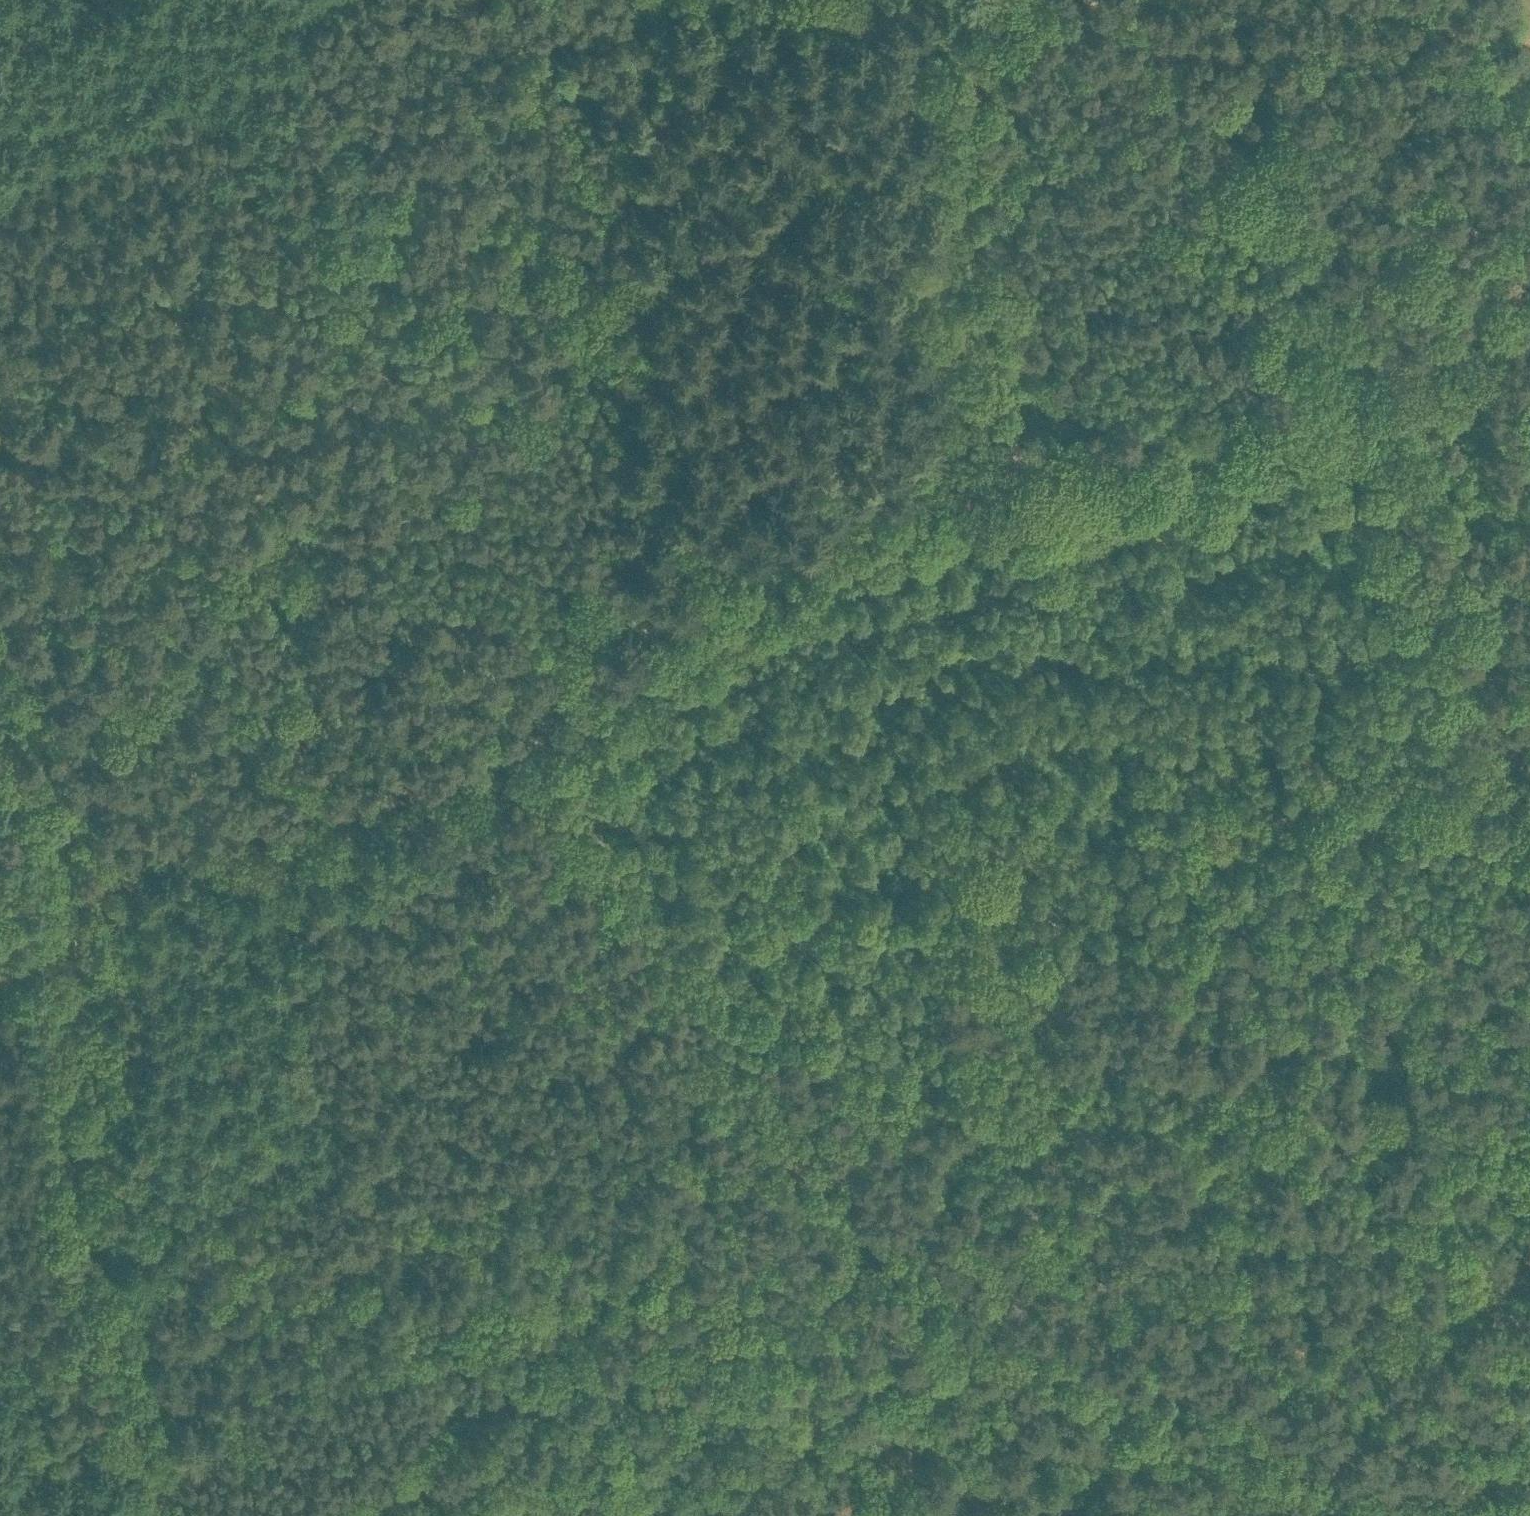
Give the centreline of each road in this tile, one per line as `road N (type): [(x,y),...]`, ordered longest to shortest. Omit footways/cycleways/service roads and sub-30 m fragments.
road 1 (track): [(0,956),(162,852),(302,833),(397,804),(632,686),(855,550),(964,503),(1017,481),(1277,422),(1438,353)]
road 2 (track): [(1008,0),(980,158),(993,370),(1017,481)]

